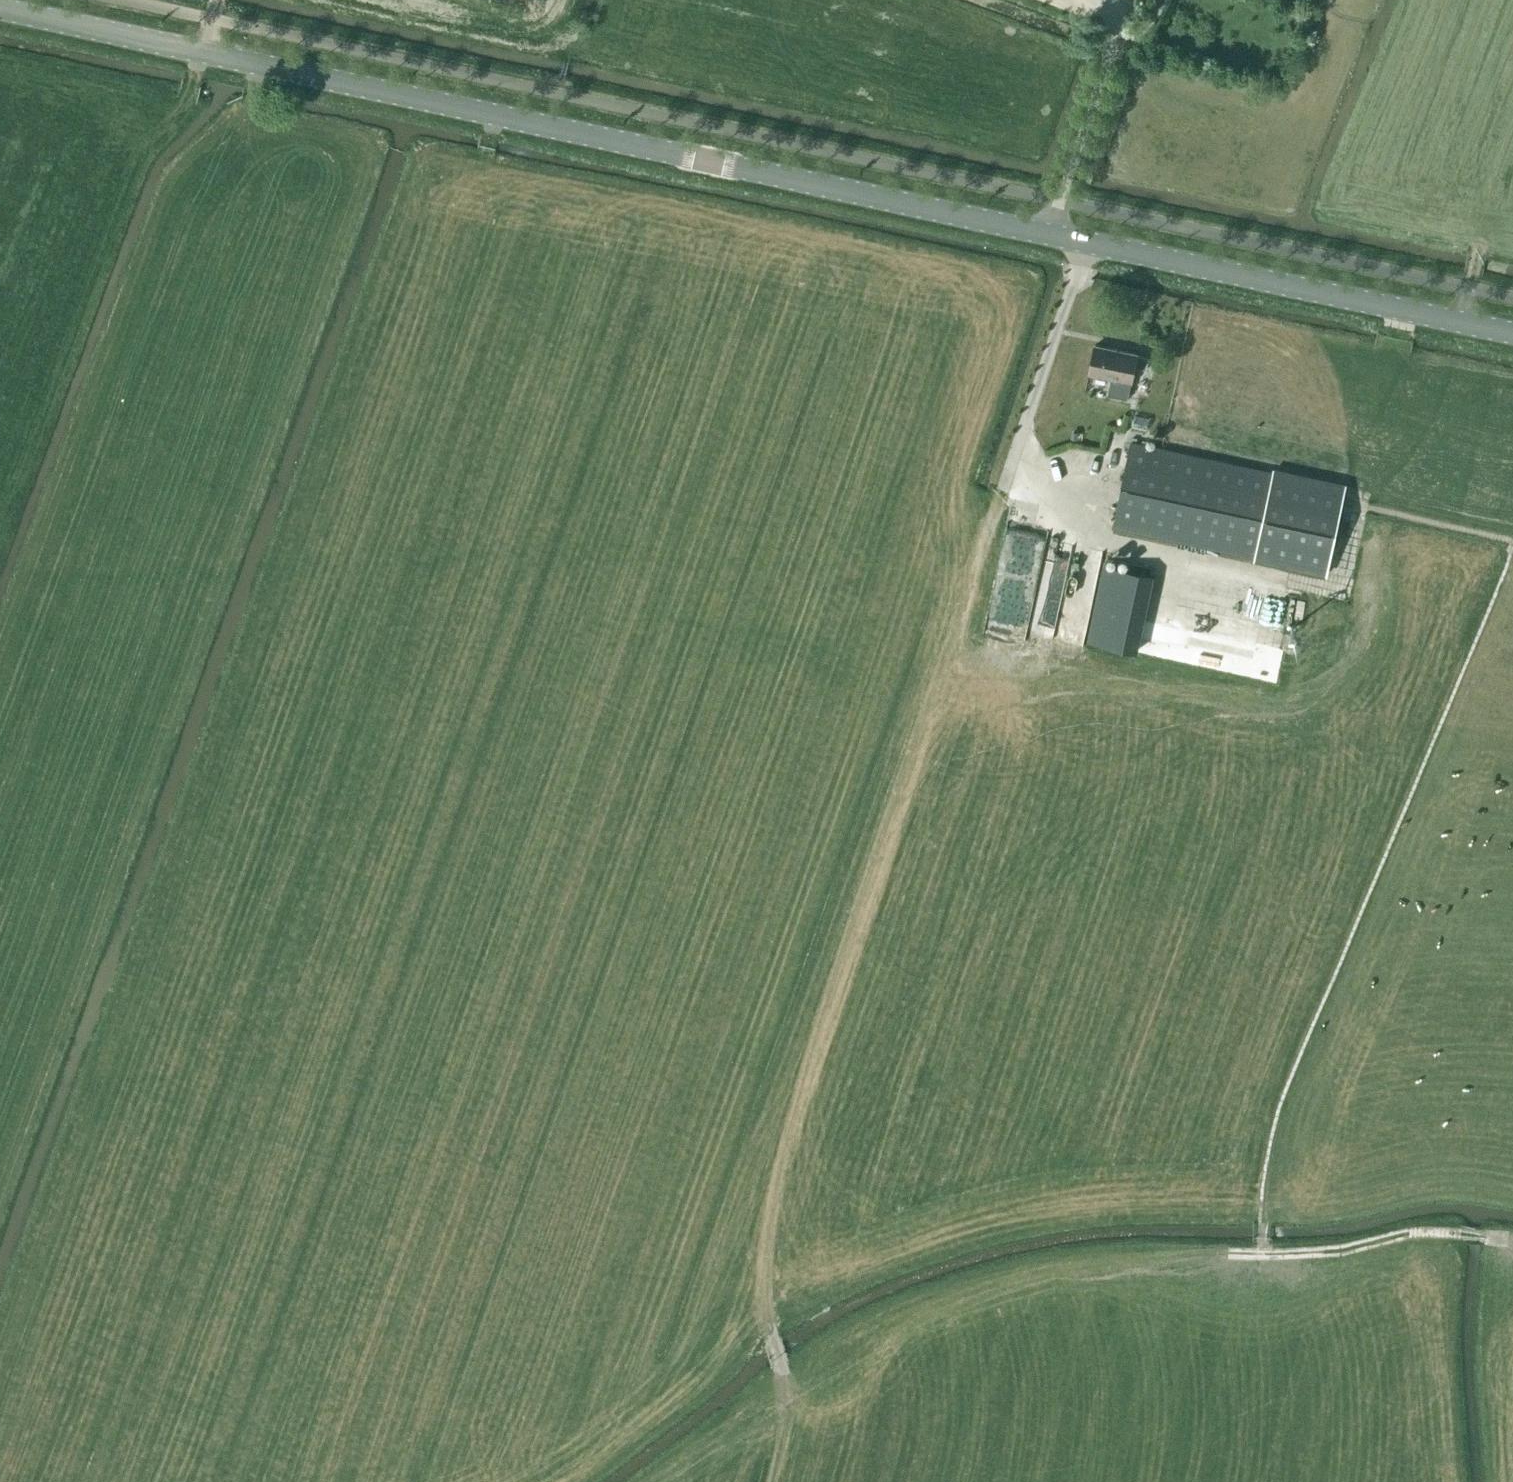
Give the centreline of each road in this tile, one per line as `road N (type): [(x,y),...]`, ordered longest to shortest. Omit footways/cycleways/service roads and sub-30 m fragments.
road 1 (tertiary): [(1050,234),(0,9)]
road 2 (tertiary): [(1512,333),(1050,234)]

